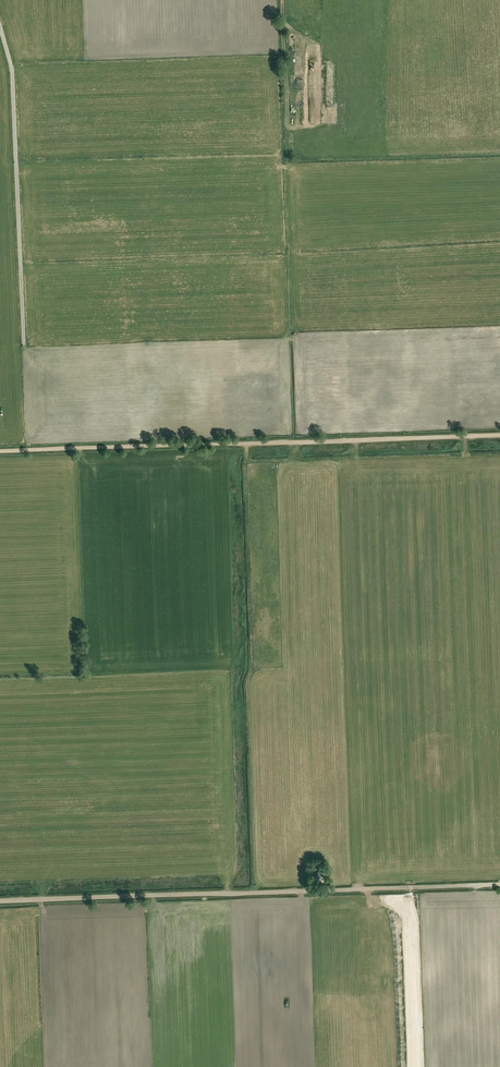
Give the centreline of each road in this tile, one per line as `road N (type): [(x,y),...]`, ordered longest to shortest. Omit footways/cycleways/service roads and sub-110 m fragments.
road 1 (track): [(0,902),(499,884)]
road 2 (track): [(0,452),(499,436)]

